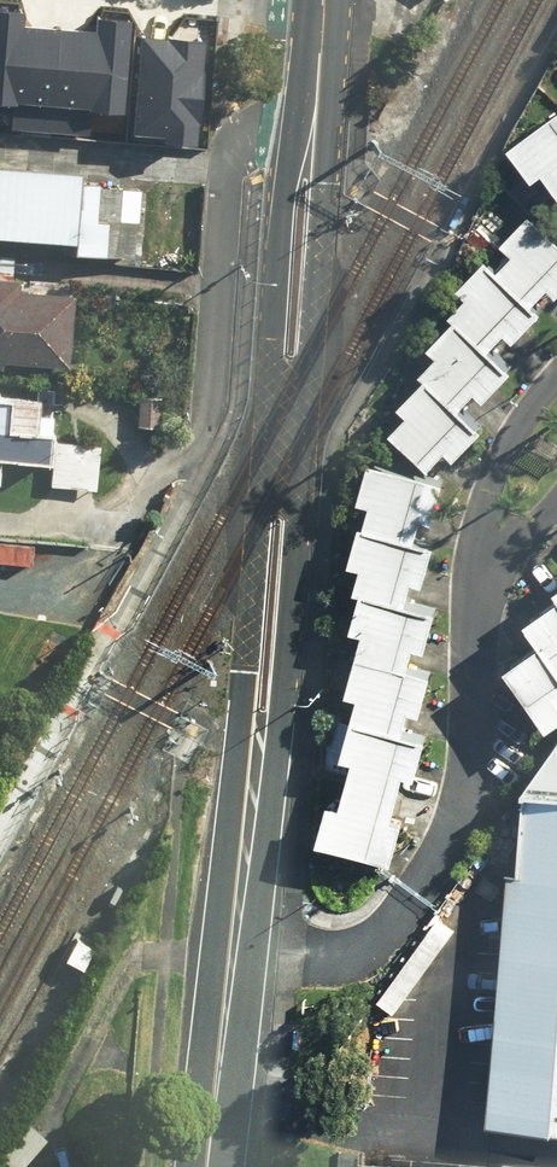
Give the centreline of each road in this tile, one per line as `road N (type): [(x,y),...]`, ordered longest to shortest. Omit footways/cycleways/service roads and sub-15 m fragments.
road 1 (secondary): [(319,81),(329,185),(288,679),(240,896)]
road 2 (secondary): [(240,896),(248,668),(288,174),(319,81)]
road 3 (residential): [(494,561),(474,785),(378,961),(235,946)]
road 4 (secondary): [(216,1166),(235,946)]
road 5 (residential): [(494,561),(486,511),(506,442),(556,376)]

